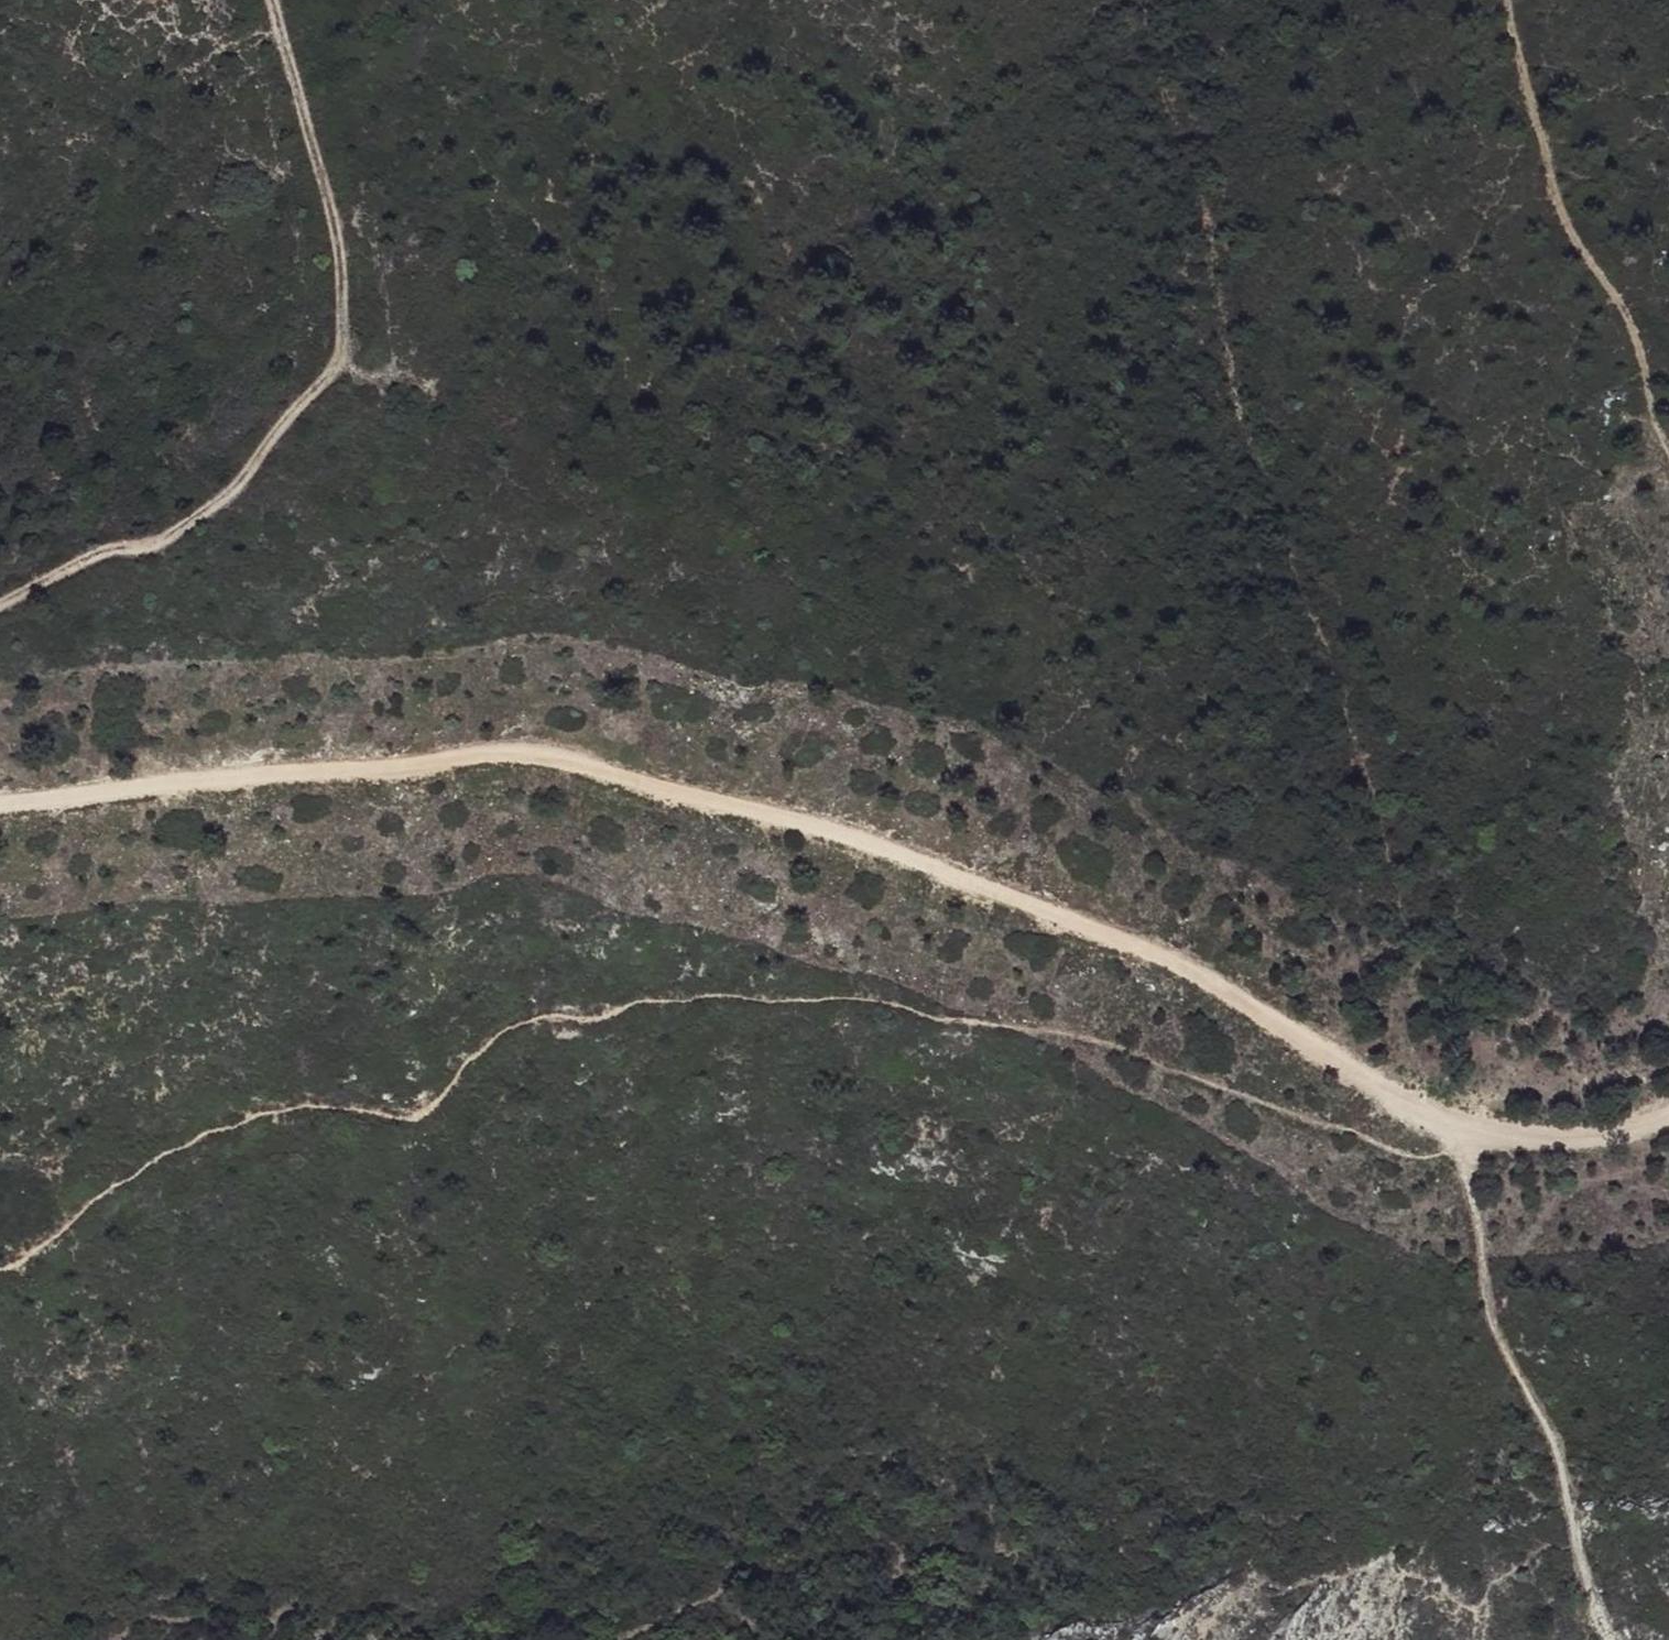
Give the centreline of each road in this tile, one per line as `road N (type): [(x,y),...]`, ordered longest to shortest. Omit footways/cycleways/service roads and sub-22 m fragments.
road 1 (track): [(0,805),(287,770),(402,768),(527,747),(879,845),(1193,967),(1411,1107),(1465,1132)]
road 2 (track): [(1465,1132),(1567,1142),(1617,1138),(1668,1119)]

